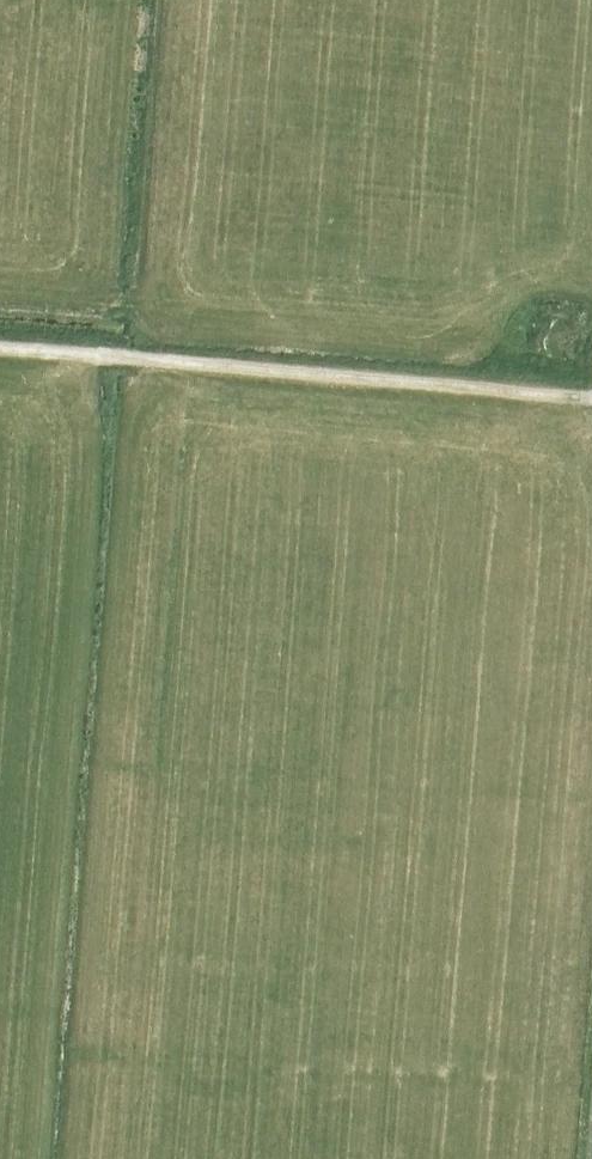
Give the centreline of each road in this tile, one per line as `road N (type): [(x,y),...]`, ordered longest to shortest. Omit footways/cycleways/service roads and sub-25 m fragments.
road 1 (track): [(0,346),(591,396)]

